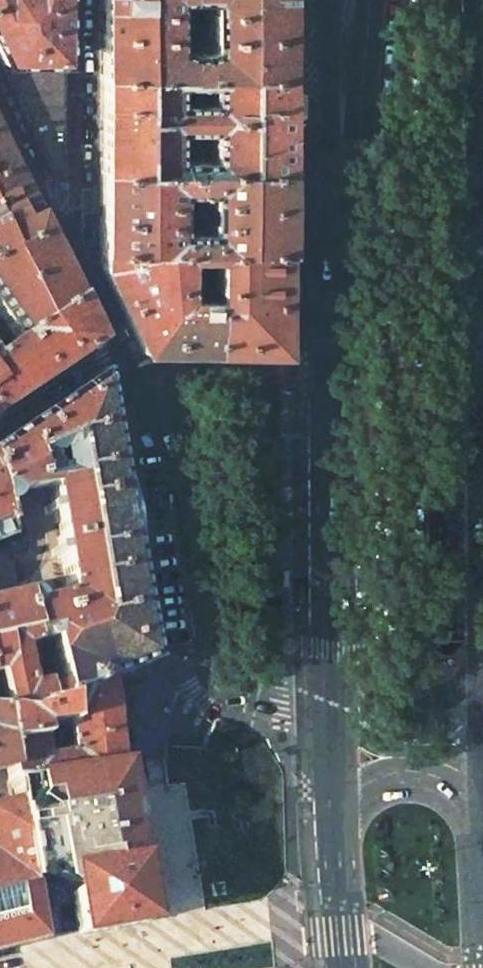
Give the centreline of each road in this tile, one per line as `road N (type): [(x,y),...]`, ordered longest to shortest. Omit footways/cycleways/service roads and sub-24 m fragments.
road 1 (primary): [(462,967),(445,572),(445,161),(453,74)]
road 2 (primary): [(477,661),(472,161),(453,74)]
road 3 (residential): [(122,346),(166,444),(193,531),(218,670),(247,696),(332,718)]
road 4 (primary): [(347,227),(331,675)]
road 5 (residential): [(72,248),(75,0)]
road 6 (primary): [(371,0),(369,86),(347,227)]
road 7 (primary): [(332,36),(347,227)]
road 8 (primary): [(470,792),(429,775),(380,778),(345,811),(333,843)]
road 9 (primary): [(470,792),(450,757),(392,746),(332,718)]
road 10 (primary): [(331,675),(409,700),(452,692),(477,661)]
road 11 (residential): [(72,248),(0,115)]
road 12 (primary): [(482,803),(477,661)]
road 13 (primary): [(332,718),(333,843)]
road 14 (primary): [(333,843),(343,967)]

